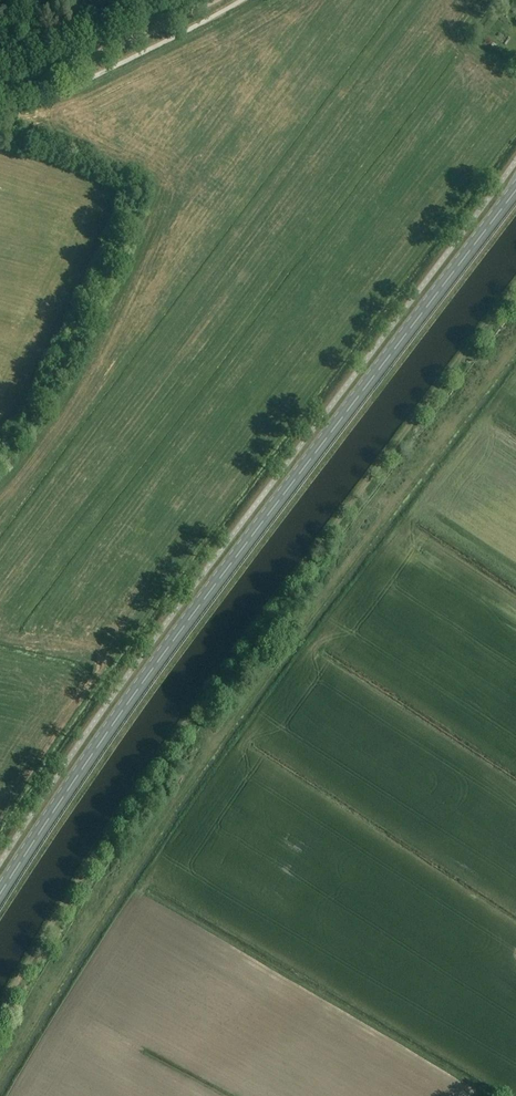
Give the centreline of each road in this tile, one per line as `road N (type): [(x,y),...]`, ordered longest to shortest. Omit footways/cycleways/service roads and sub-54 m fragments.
road 1 (track): [(515,286),(190,718),(0,1010)]
road 2 (primary): [(0,894),(157,661),(515,187)]
road 3 (track): [(216,0),(119,50),(0,87)]

